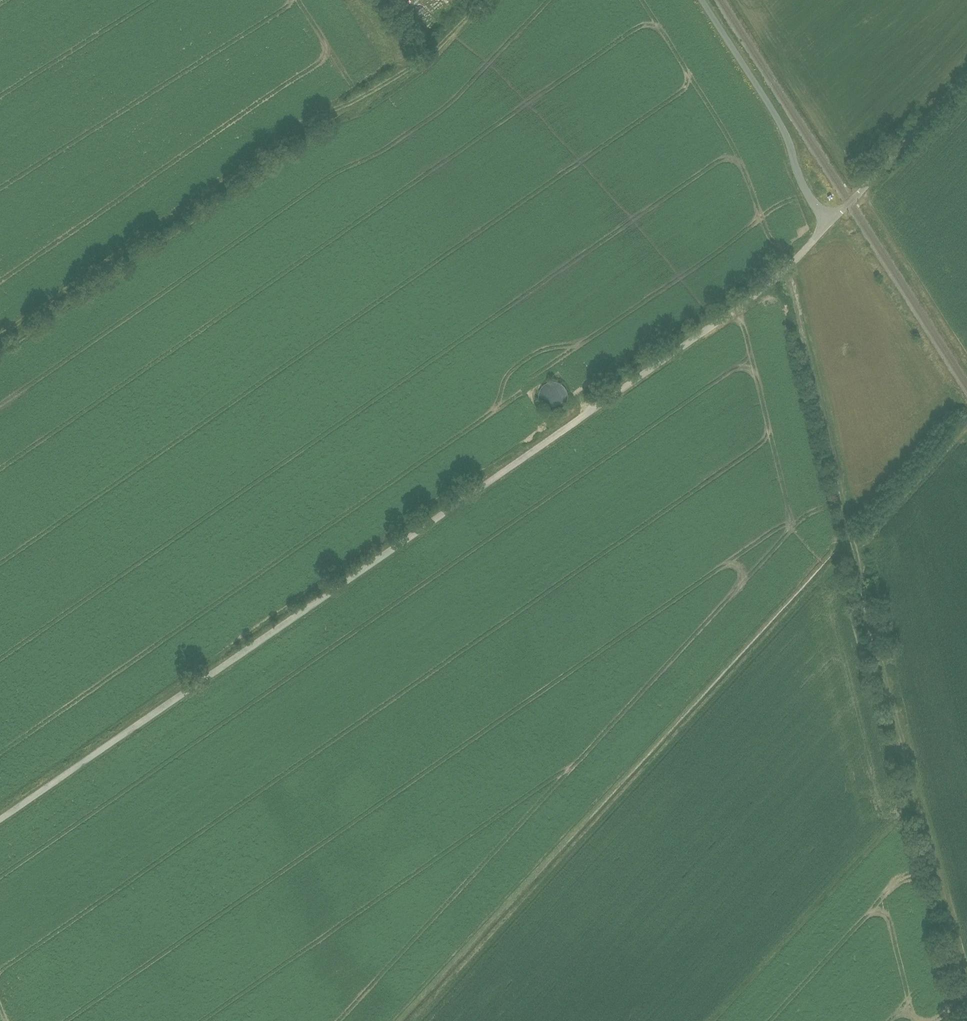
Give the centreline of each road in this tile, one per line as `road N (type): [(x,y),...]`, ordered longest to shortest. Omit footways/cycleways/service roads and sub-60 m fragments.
road 1 (track): [(829,222),(792,264),(589,412),(0,820)]
road 2 (residential): [(703,0),(783,130),(808,196),(829,222),(966,74)]

